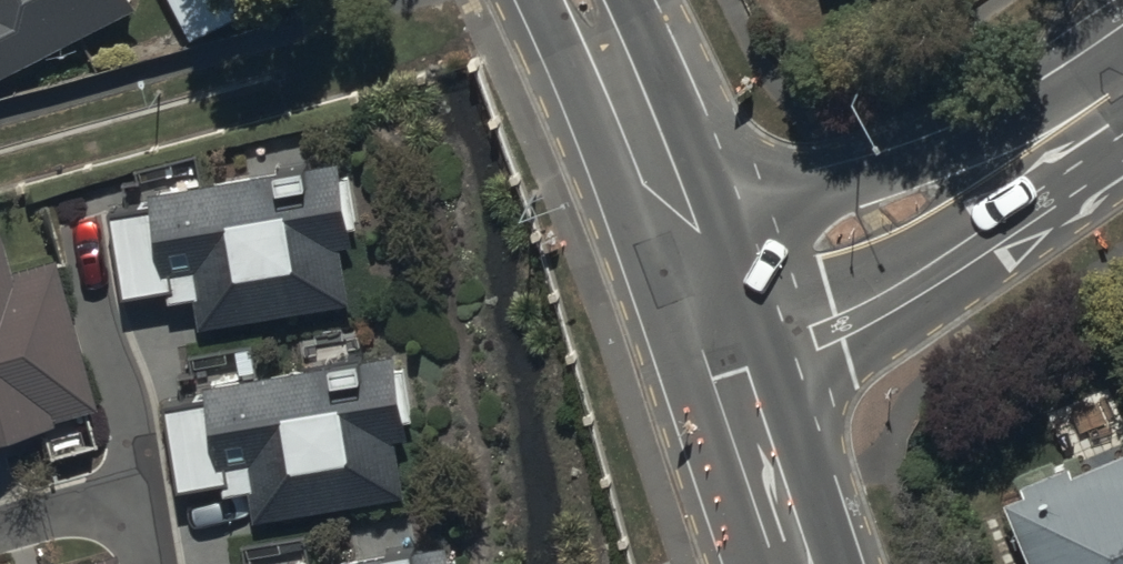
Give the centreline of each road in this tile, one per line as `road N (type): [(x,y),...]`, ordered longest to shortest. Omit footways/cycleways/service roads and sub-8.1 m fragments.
road 1 (tertiary): [(708,294),(876,231),(1122,86)]
road 2 (secondary): [(584,0),(708,294)]
road 3 (secondary): [(708,294),(797,563)]

